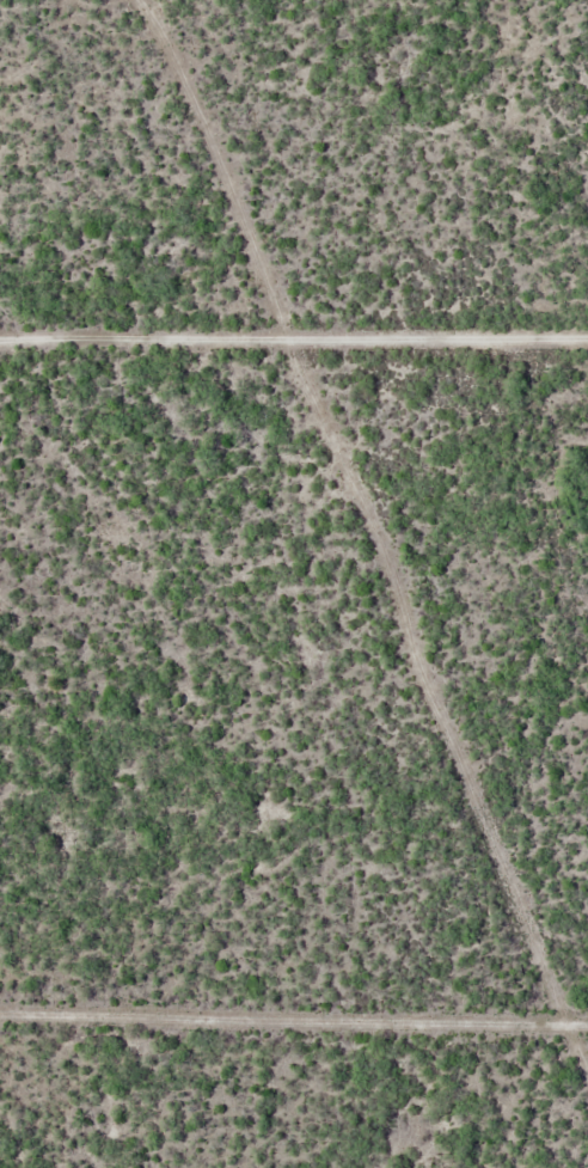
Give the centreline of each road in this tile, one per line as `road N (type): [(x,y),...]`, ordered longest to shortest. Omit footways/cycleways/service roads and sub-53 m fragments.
road 1 (residential): [(0,342),(587,352)]

